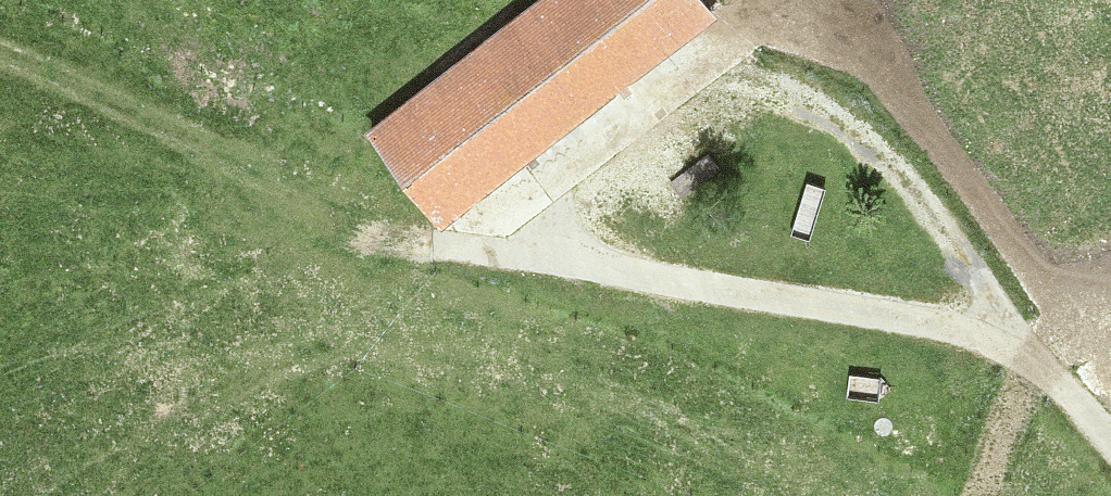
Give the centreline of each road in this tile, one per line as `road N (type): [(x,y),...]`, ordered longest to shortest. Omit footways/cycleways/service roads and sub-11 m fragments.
road 1 (track): [(1110,437),(1011,341),(882,155),(807,102),(725,80),(663,96),(483,254),(661,281)]
road 2 (track): [(0,56),(152,120),(389,238),(483,254)]
road 3 (track): [(661,281),(1011,341)]

